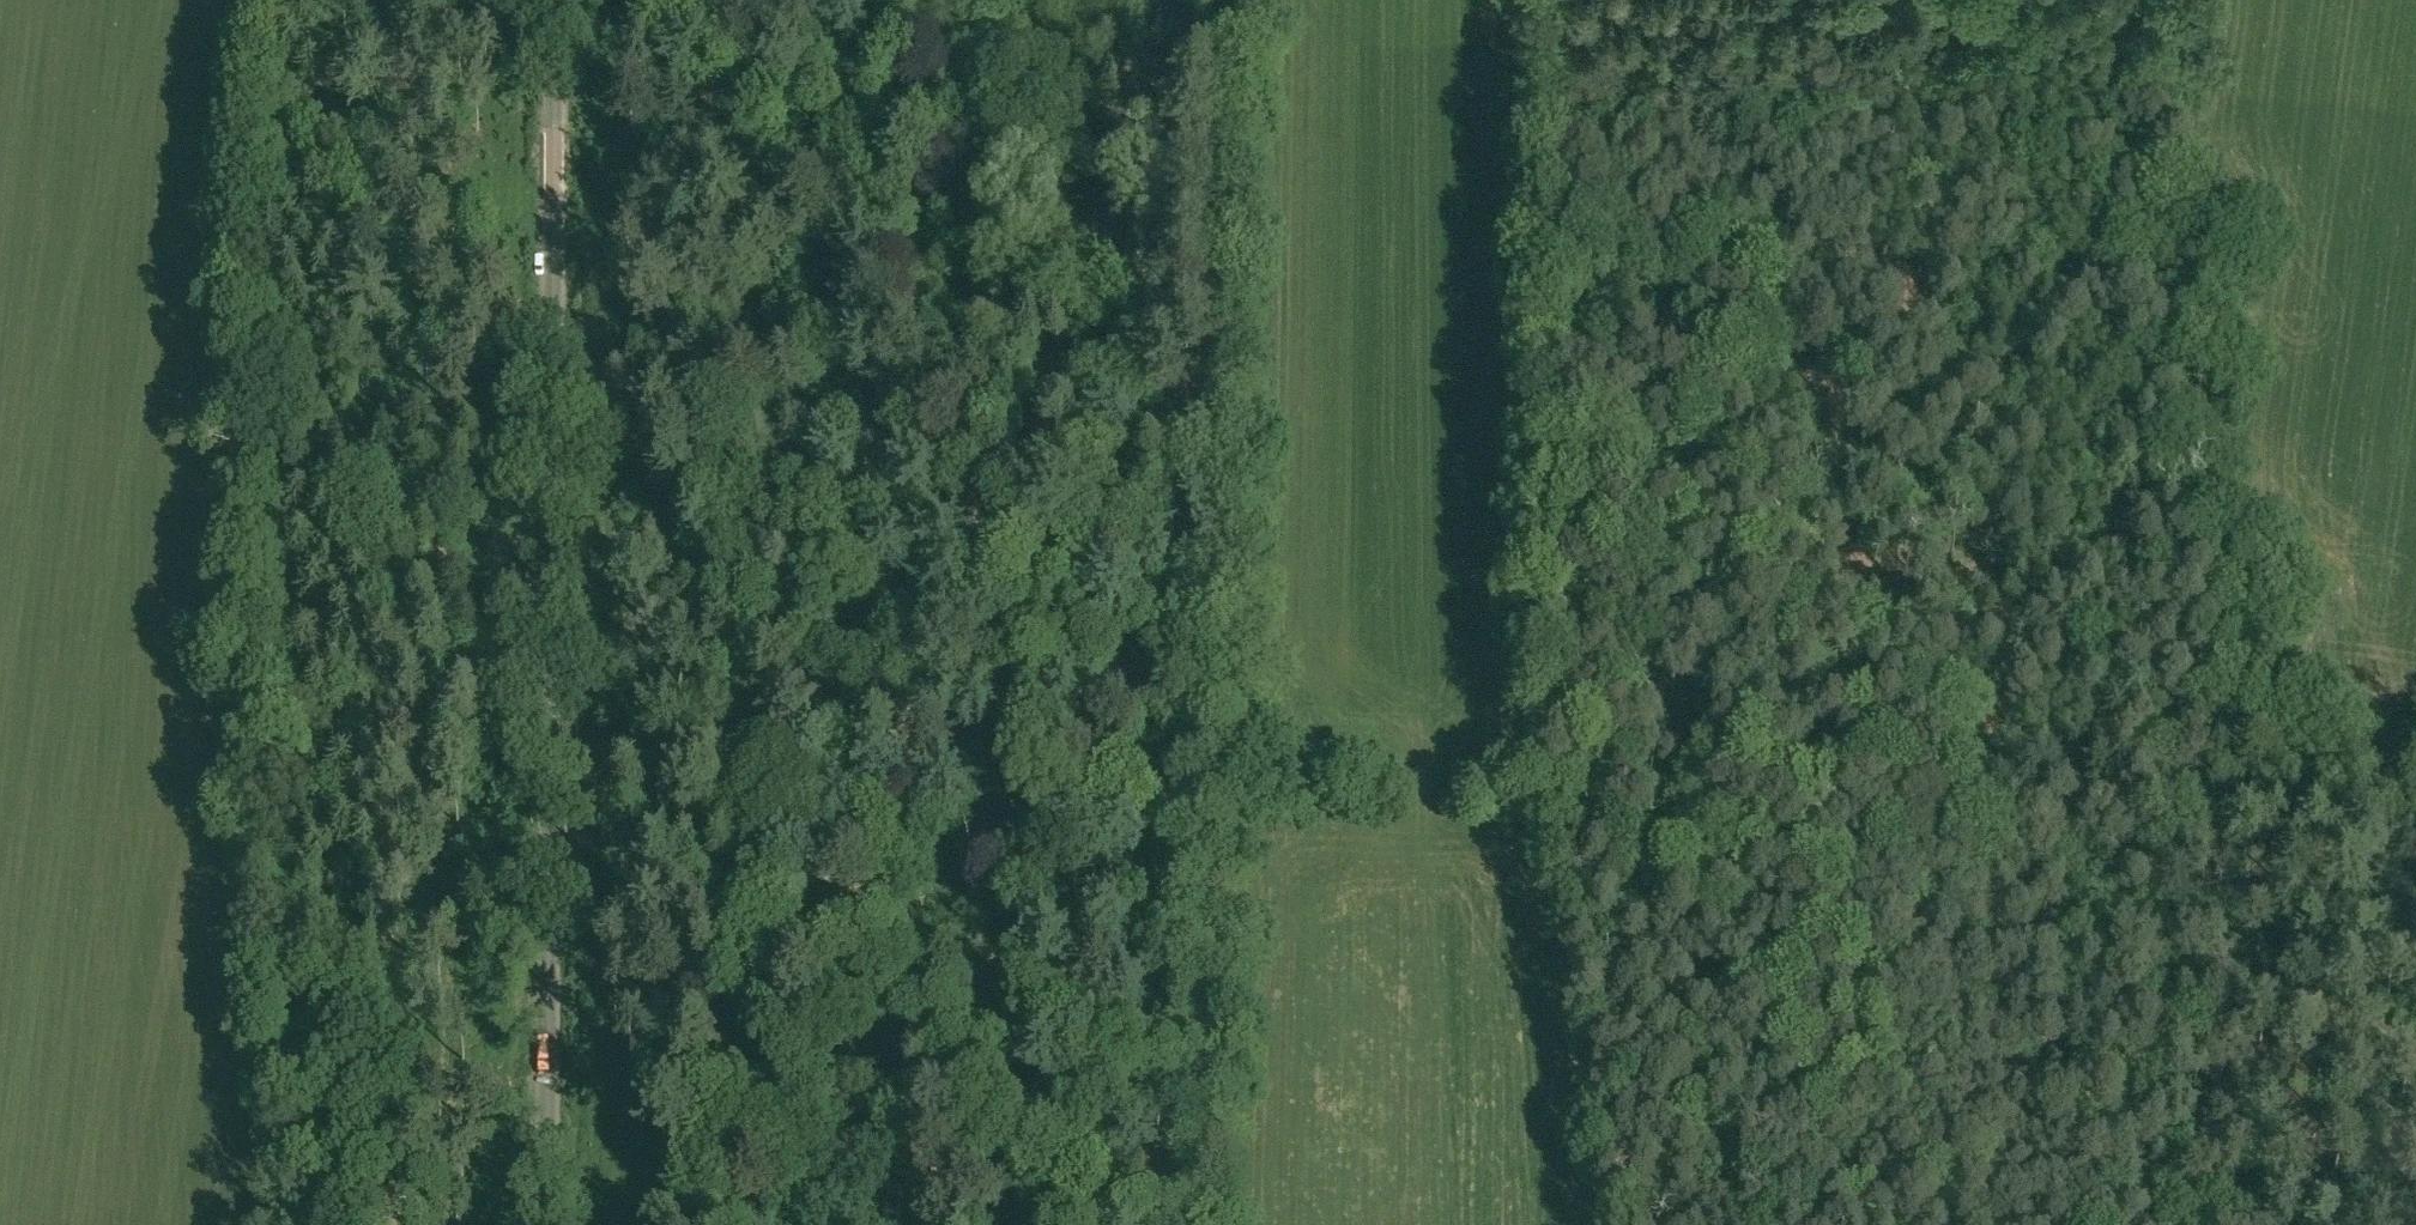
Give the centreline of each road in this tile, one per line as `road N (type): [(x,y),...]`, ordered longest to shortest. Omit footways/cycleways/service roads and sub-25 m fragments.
road 1 (track): [(2182,1224),(2173,1117),(2187,875),(2157,780),(2102,691),(1971,554),(1933,463),(1915,348),(1962,218),(1951,90),(2002,0)]
road 2 (tertiary): [(546,1224),(557,0)]
road 3 (track): [(2415,702),(2380,697),(2331,936),(2304,998),(2243,1075),(2213,1100),(2173,1117)]

